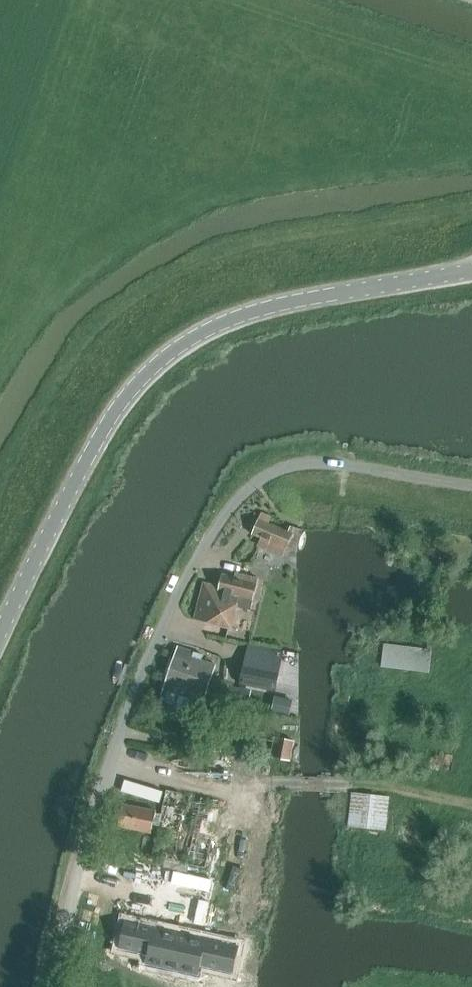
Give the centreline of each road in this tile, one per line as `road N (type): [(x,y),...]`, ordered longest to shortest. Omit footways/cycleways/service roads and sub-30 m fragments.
road 1 (unclassified): [(53,986),(95,805),(133,698),(184,589),(243,491),(277,468),(319,462),(471,485)]
road 2 (tertiary): [(471,274),(269,306),(186,340),(104,430),(0,634)]

